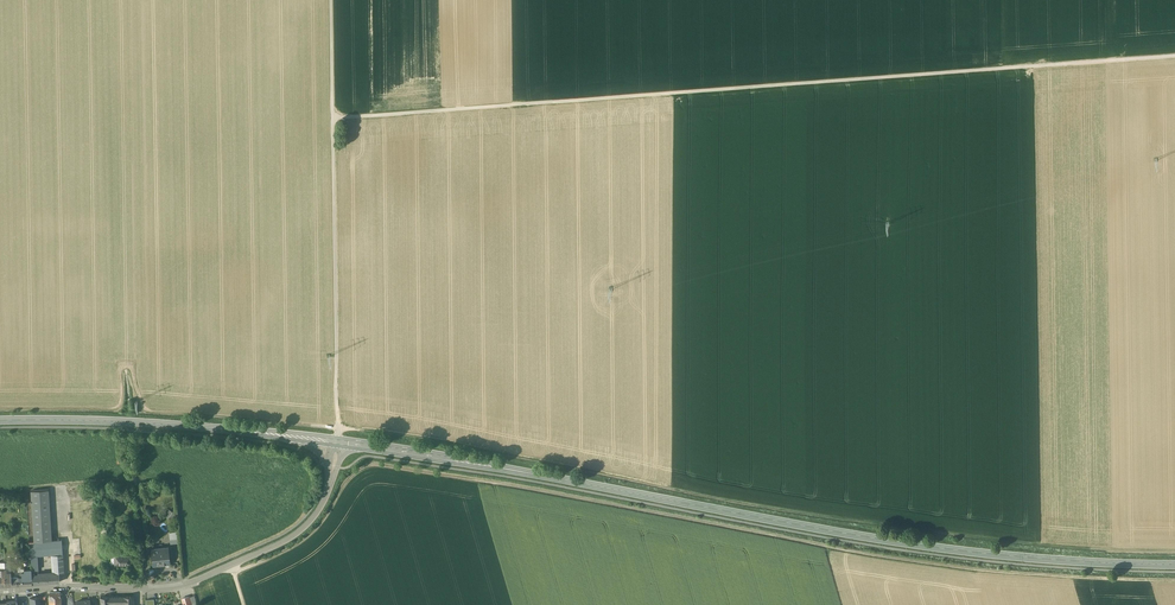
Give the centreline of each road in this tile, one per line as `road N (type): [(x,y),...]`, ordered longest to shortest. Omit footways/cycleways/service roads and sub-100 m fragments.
road 1 (track): [(234,574),(303,541),(343,483),(377,464),(926,562),(1174,578)]
road 2 (track): [(333,118),(1174,56)]
road 3 (secondary): [(1174,567),(893,542),(504,468)]
road 4 (track): [(331,0),(337,437)]
road 5 (track): [(338,428),(149,410),(126,367),(119,406),(109,409)]
road 6 (secondary): [(226,429),(0,420)]
road 7 (residential): [(0,591),(166,588),(202,578)]
road 8 (secondary): [(504,468),(337,437)]
road 9 (unclassified): [(202,578),(299,532),(330,481)]
road 10 (secondary): [(342,446),(504,468)]
road 11 (track): [(134,479),(0,492)]

